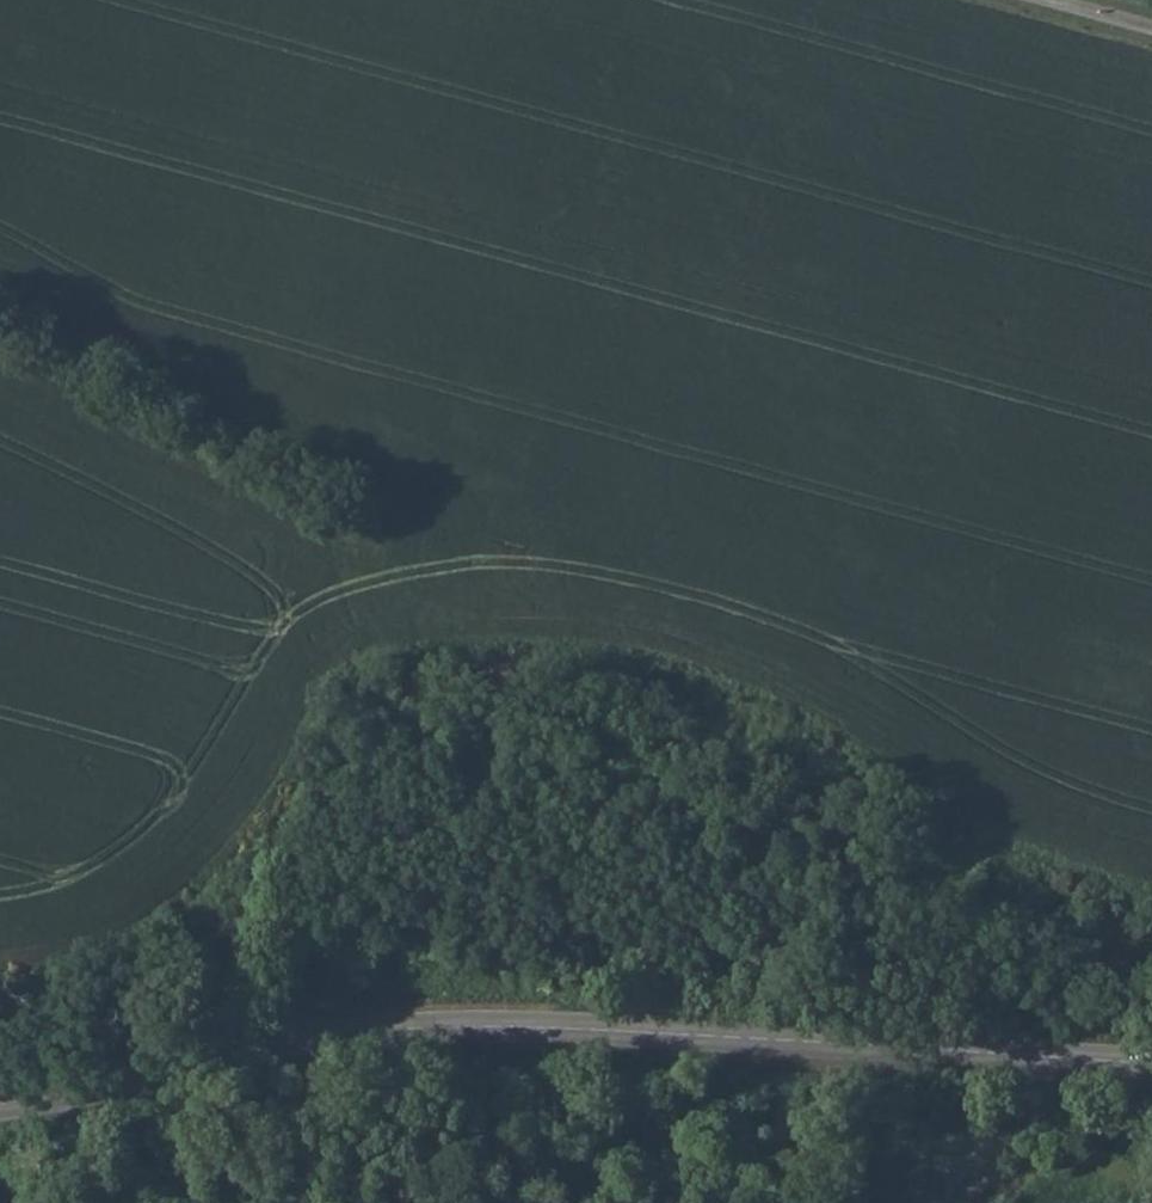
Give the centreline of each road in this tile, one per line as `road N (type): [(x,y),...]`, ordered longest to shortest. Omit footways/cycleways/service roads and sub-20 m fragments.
road 1 (tertiary): [(0,1106),(266,1049),(480,1026),(1151,1065)]

